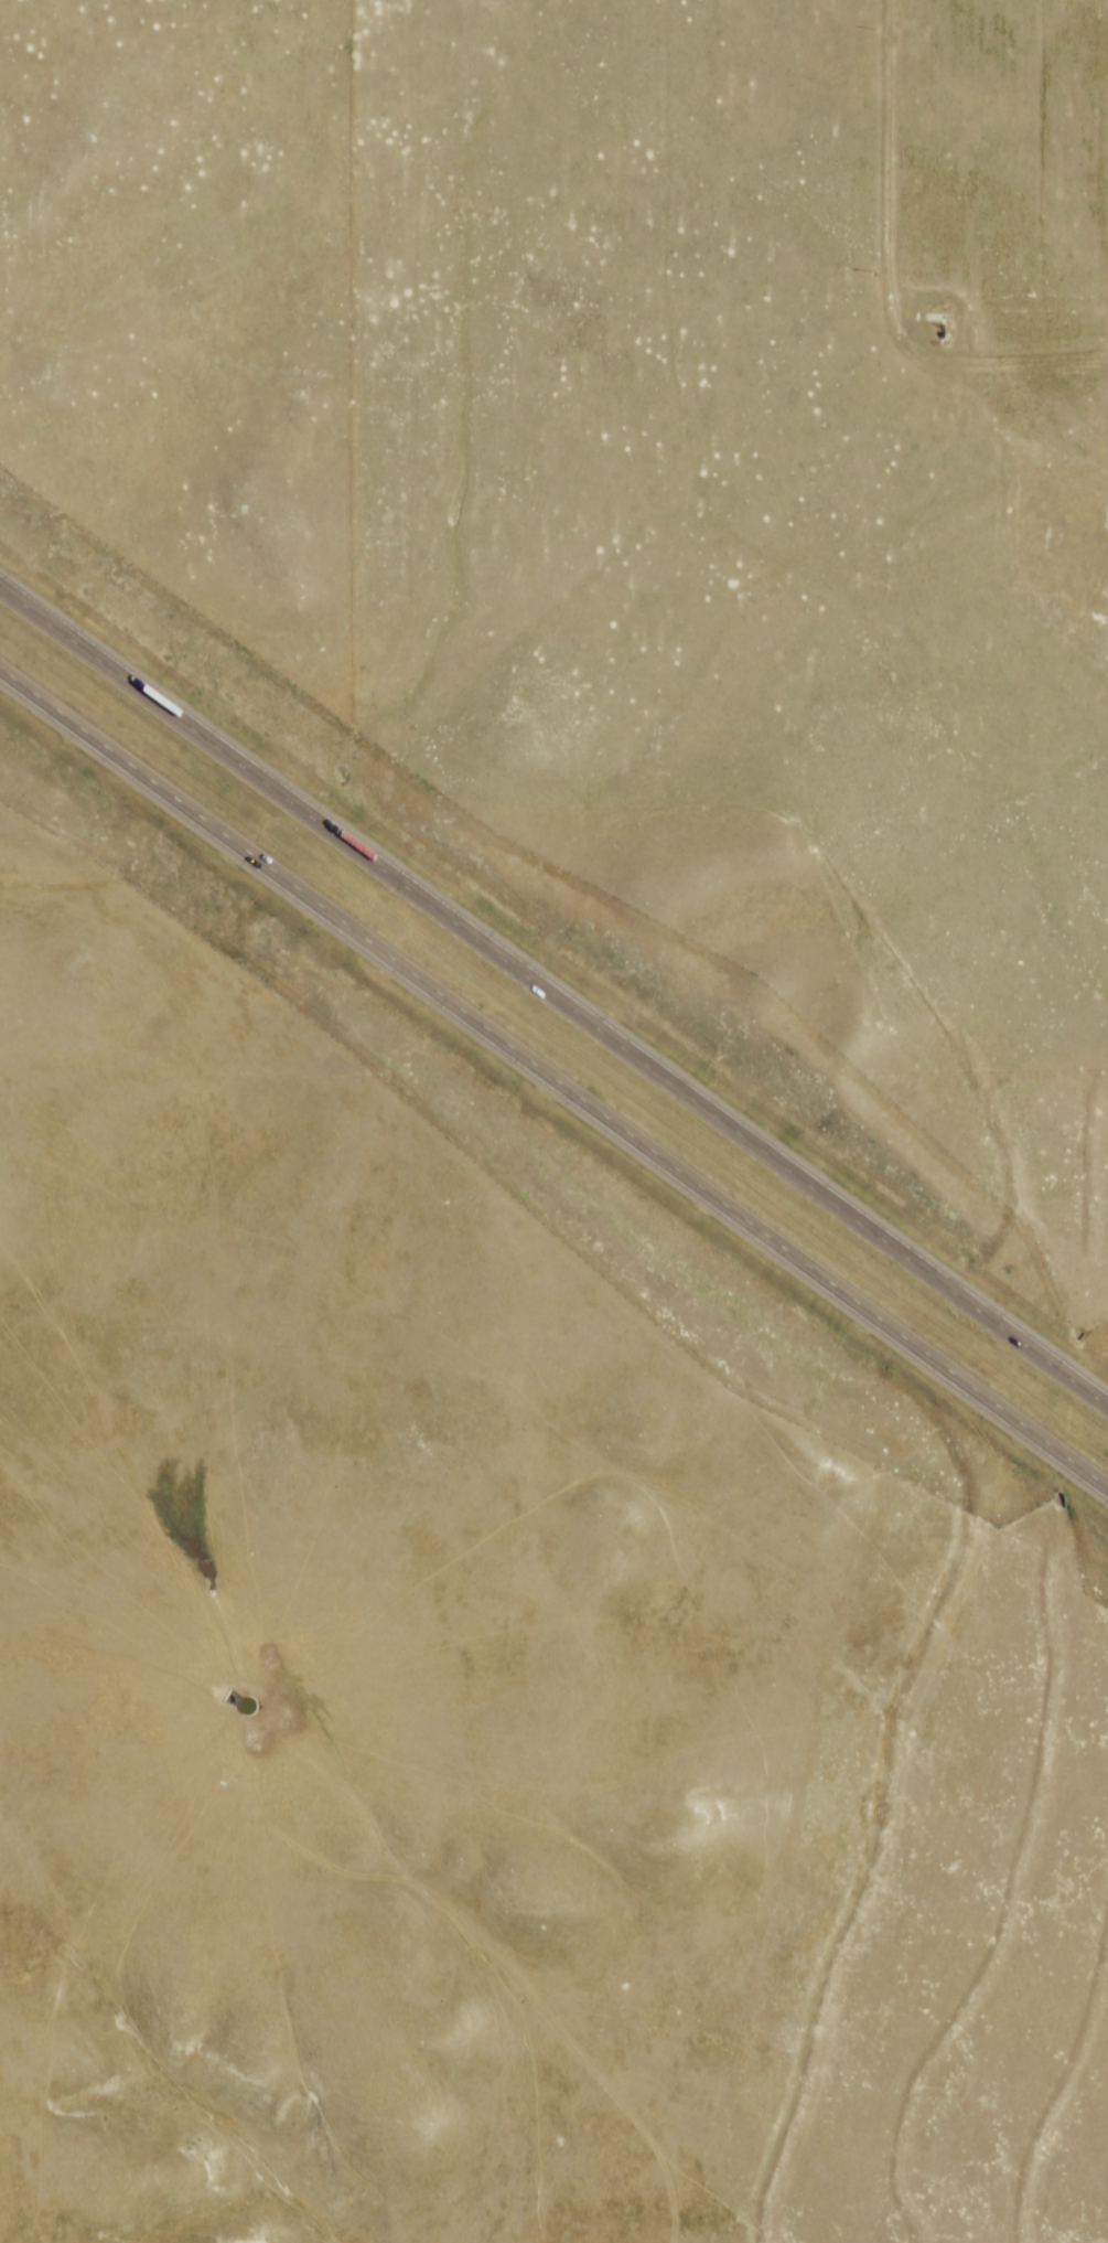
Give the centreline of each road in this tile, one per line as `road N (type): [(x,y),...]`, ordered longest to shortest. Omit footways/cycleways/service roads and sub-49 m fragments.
road 1 (motorway): [(0,666),(1107,1488)]
road 2 (motorway): [(1107,1402),(0,584)]

